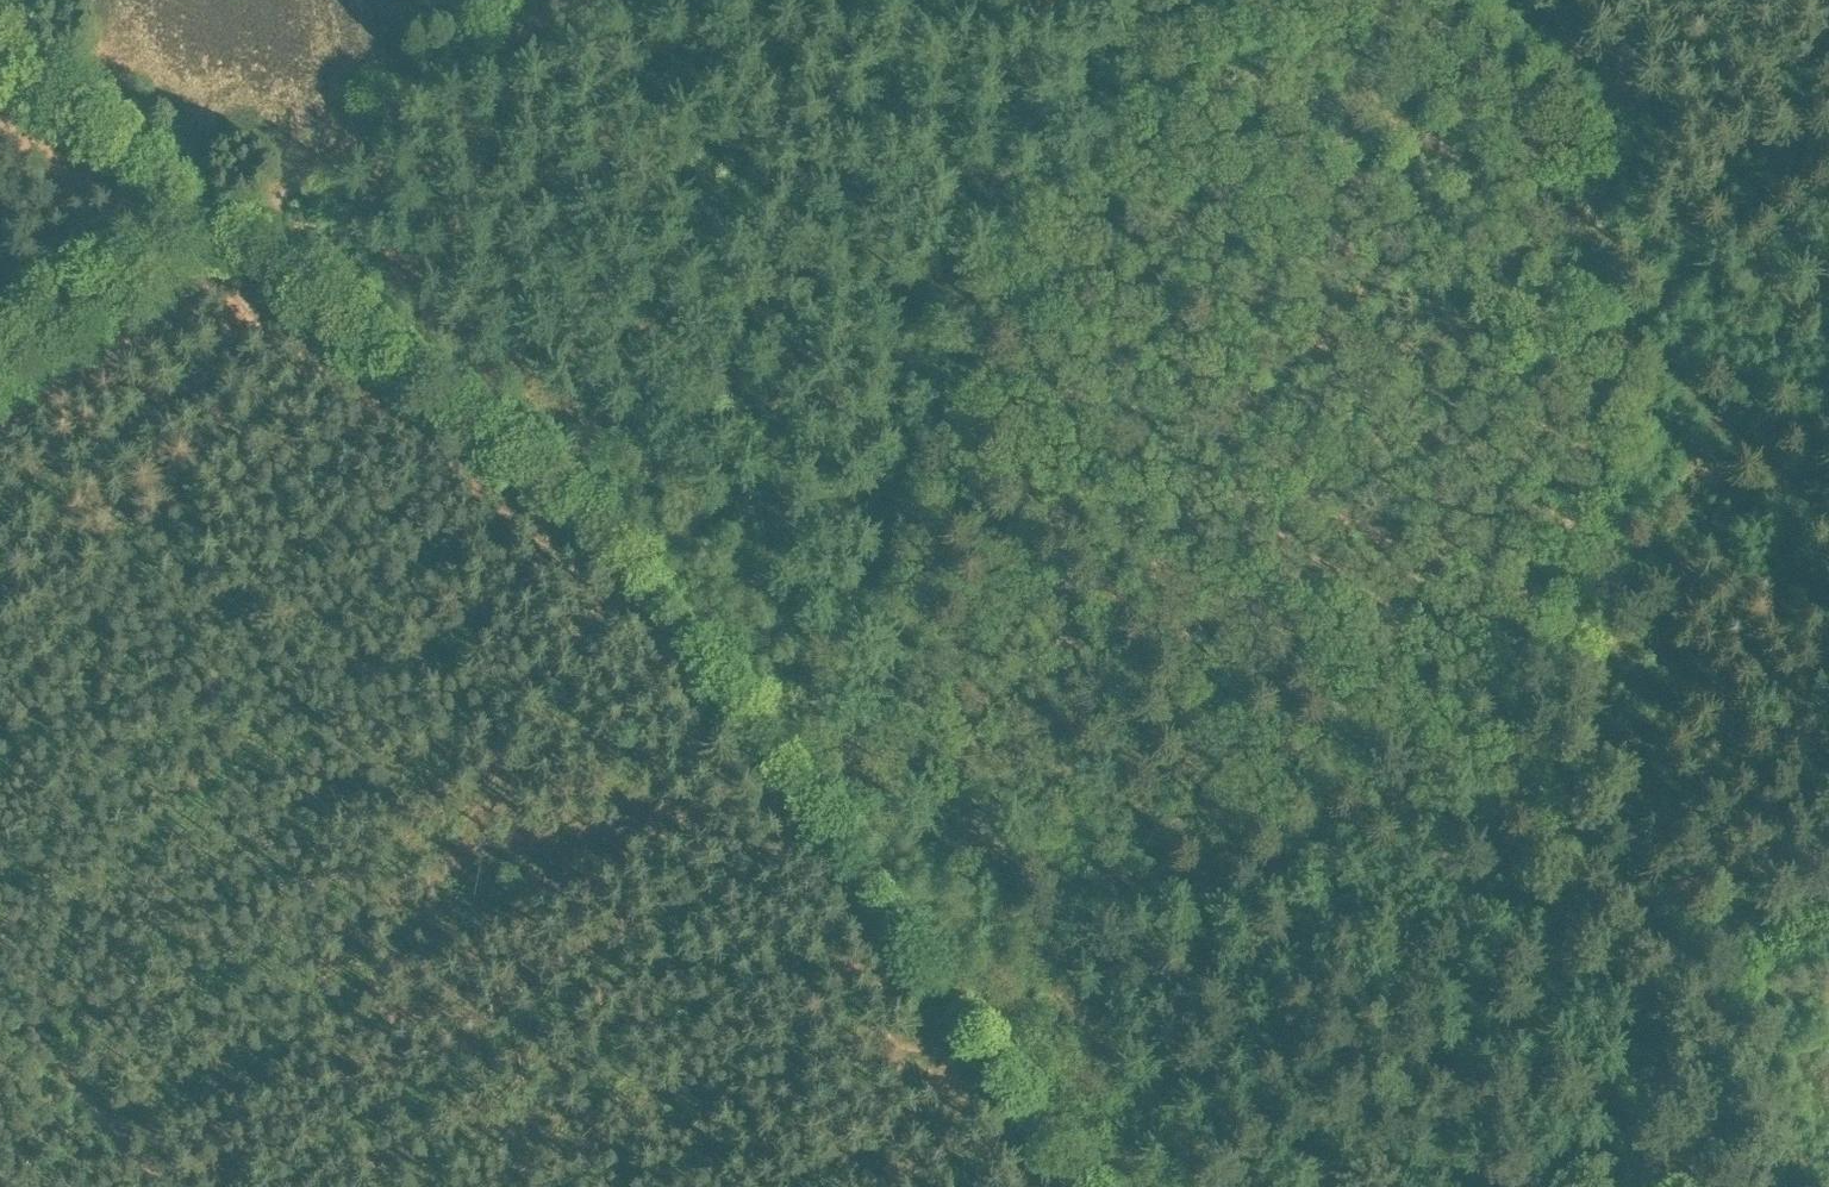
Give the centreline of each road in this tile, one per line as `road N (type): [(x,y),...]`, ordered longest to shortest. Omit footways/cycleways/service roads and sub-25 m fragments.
road 1 (track): [(1103,1186),(809,778),(615,530),(241,225)]
road 2 (track): [(1647,904),(1772,1080),(1805,1143),(1828,1163)]
road 3 (track): [(221,207),(0,34)]
road 4 (track): [(1828,138),(1630,322)]
road 5 (track): [(0,991),(168,1186)]
road 6 (track): [(1505,860),(1584,854),(1629,879),(1647,904)]

